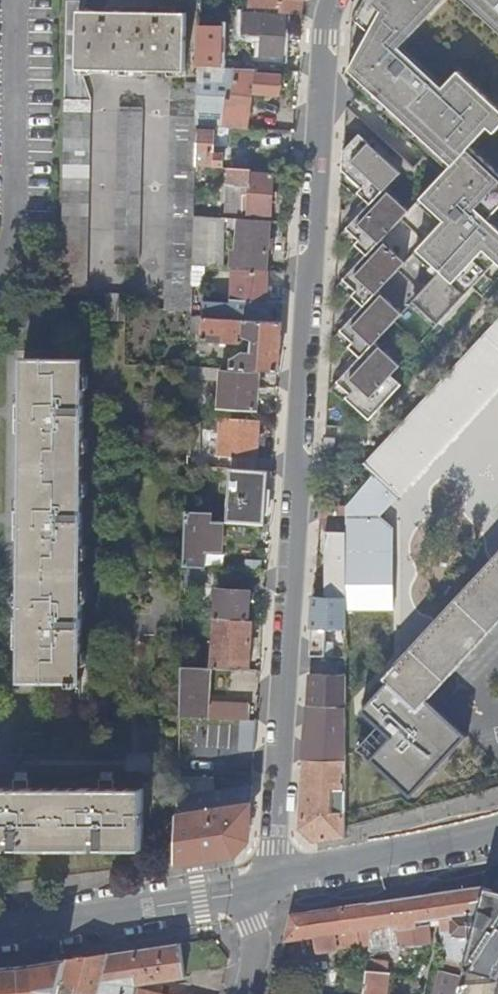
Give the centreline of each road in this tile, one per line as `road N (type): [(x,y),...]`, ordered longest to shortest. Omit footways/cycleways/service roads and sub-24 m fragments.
road 1 (residential): [(266,883),(275,849),(329,0)]
road 2 (residential): [(0,927),(266,883)]
road 3 (residential): [(266,883),(497,829)]

